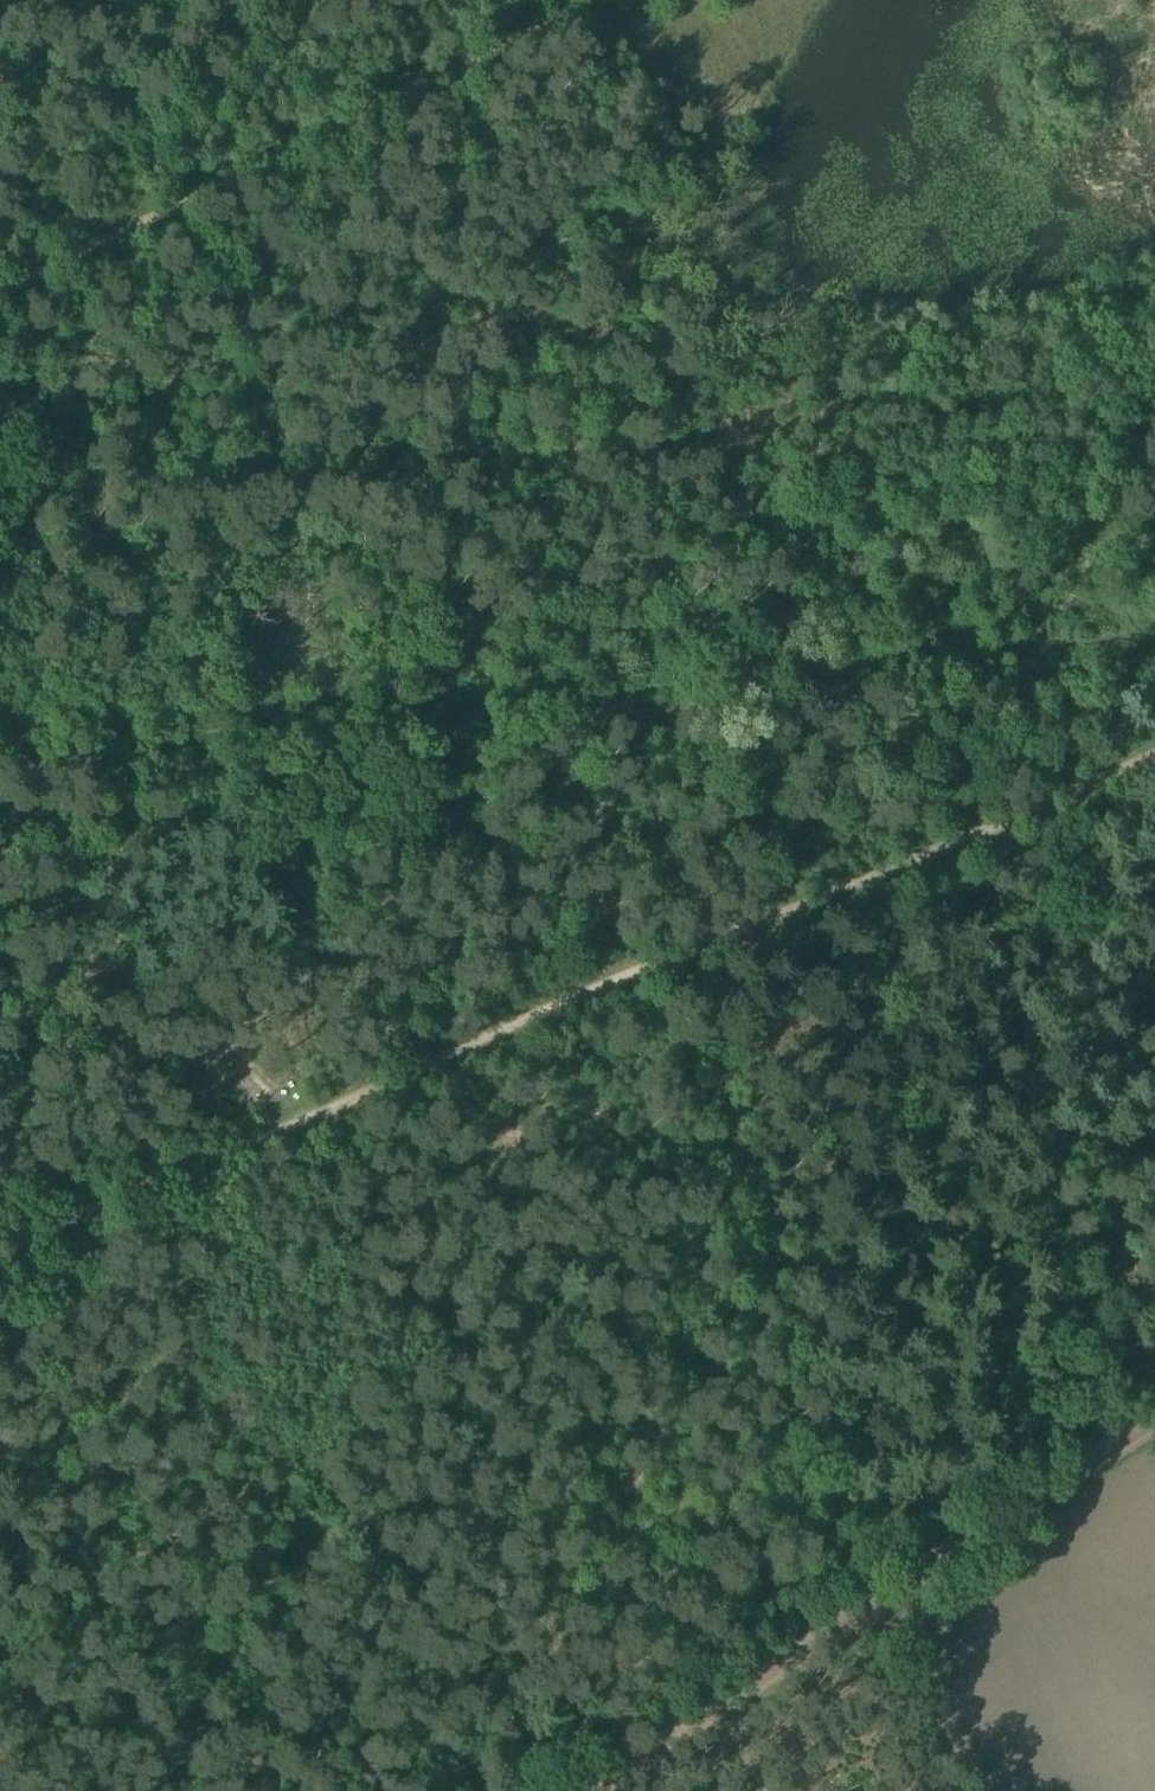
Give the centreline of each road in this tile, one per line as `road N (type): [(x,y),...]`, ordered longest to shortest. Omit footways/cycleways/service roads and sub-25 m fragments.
road 1 (track): [(604,1790),(1154,1443)]
road 2 (track): [(781,1291),(625,700)]

